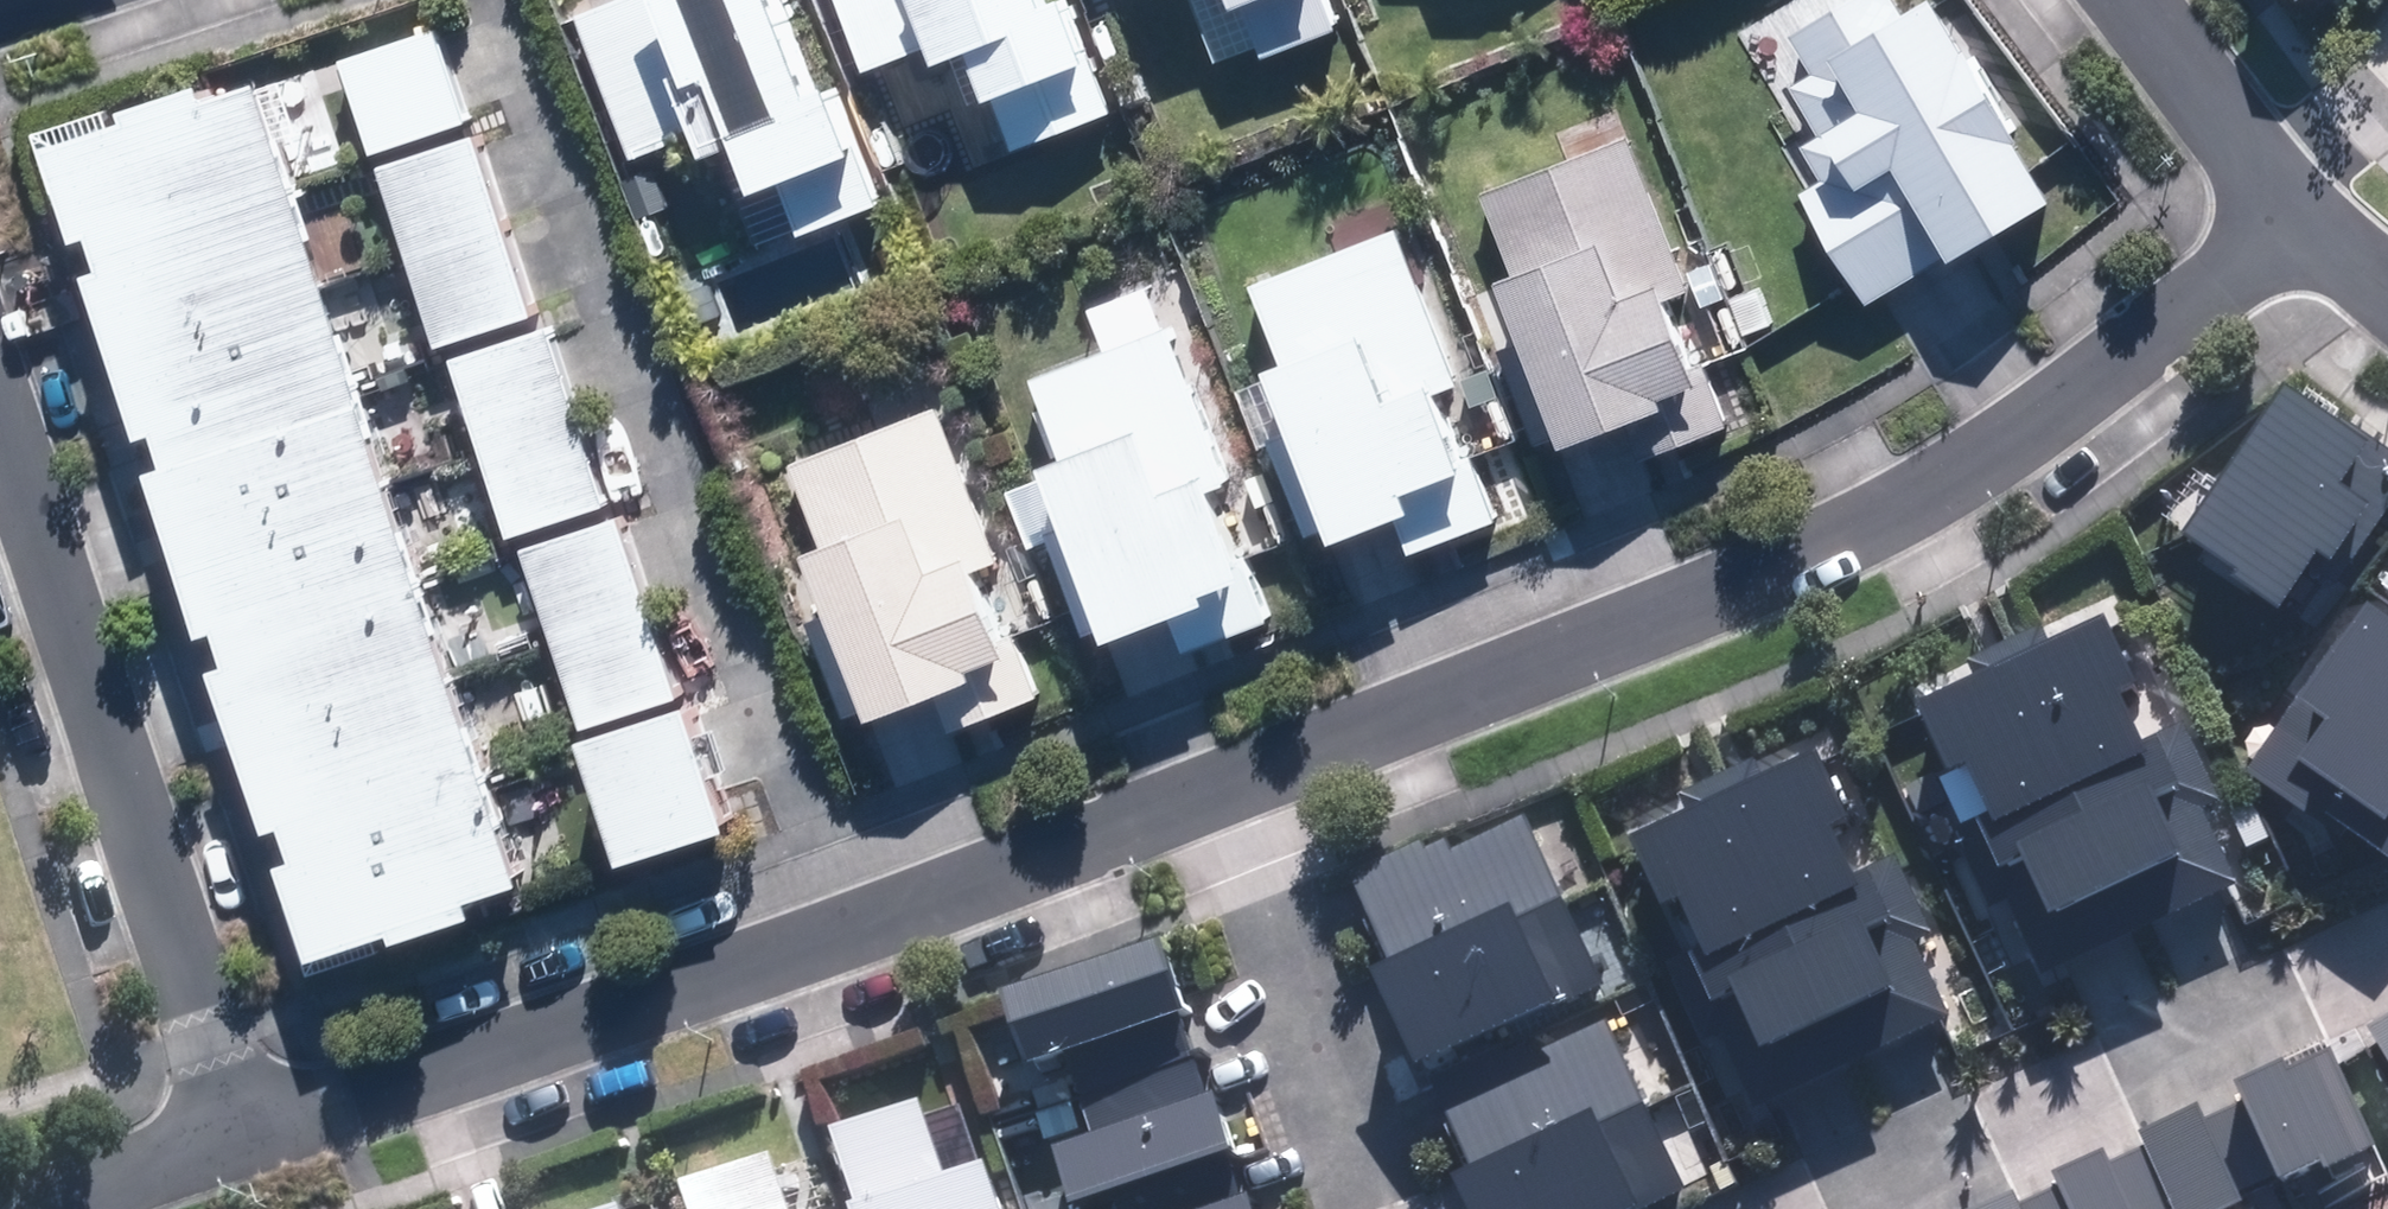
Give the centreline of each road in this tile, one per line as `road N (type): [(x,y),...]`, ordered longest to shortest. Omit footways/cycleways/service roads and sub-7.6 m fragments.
road 1 (residential): [(1217,791),(1785,566),(1959,479),(2184,321),(2295,203)]
road 2 (residential): [(508,0),(834,939)]
road 3 (residential): [(0,397),(248,1138)]
road 4 (residential): [(248,1138),(834,939)]
road 5 (residential): [(2387,957),(1832,1208)]
road 6 (residential): [(1217,791),(1365,1208)]
road 7 (residential): [(834,939),(1217,791)]
road 8 (residential): [(2295,203),(2132,0)]
road 9 (residential): [(78,1208),(135,1176),(248,1138)]
road 10 (residential): [(2295,203),(2387,86)]
road 11 (residential): [(2387,286),(2295,203)]

